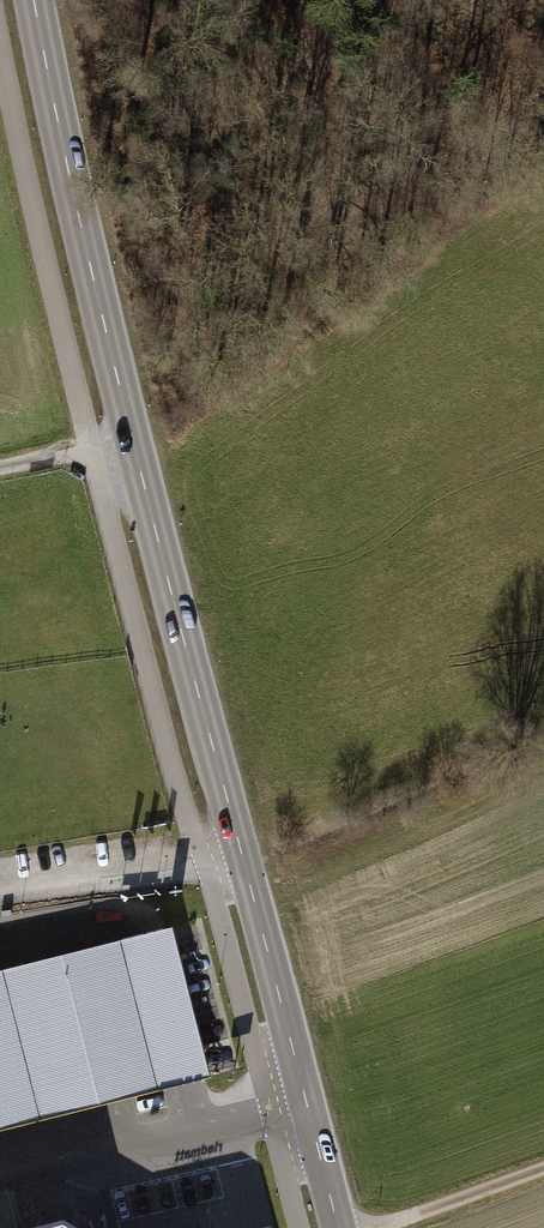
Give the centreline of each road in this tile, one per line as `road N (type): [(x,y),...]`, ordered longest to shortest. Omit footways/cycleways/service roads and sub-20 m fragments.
road 1 (tertiary): [(26,0),(63,181),(338,1227)]
road 2 (track): [(543,1168),(379,1227)]
road 3 (track): [(134,442),(0,469)]

